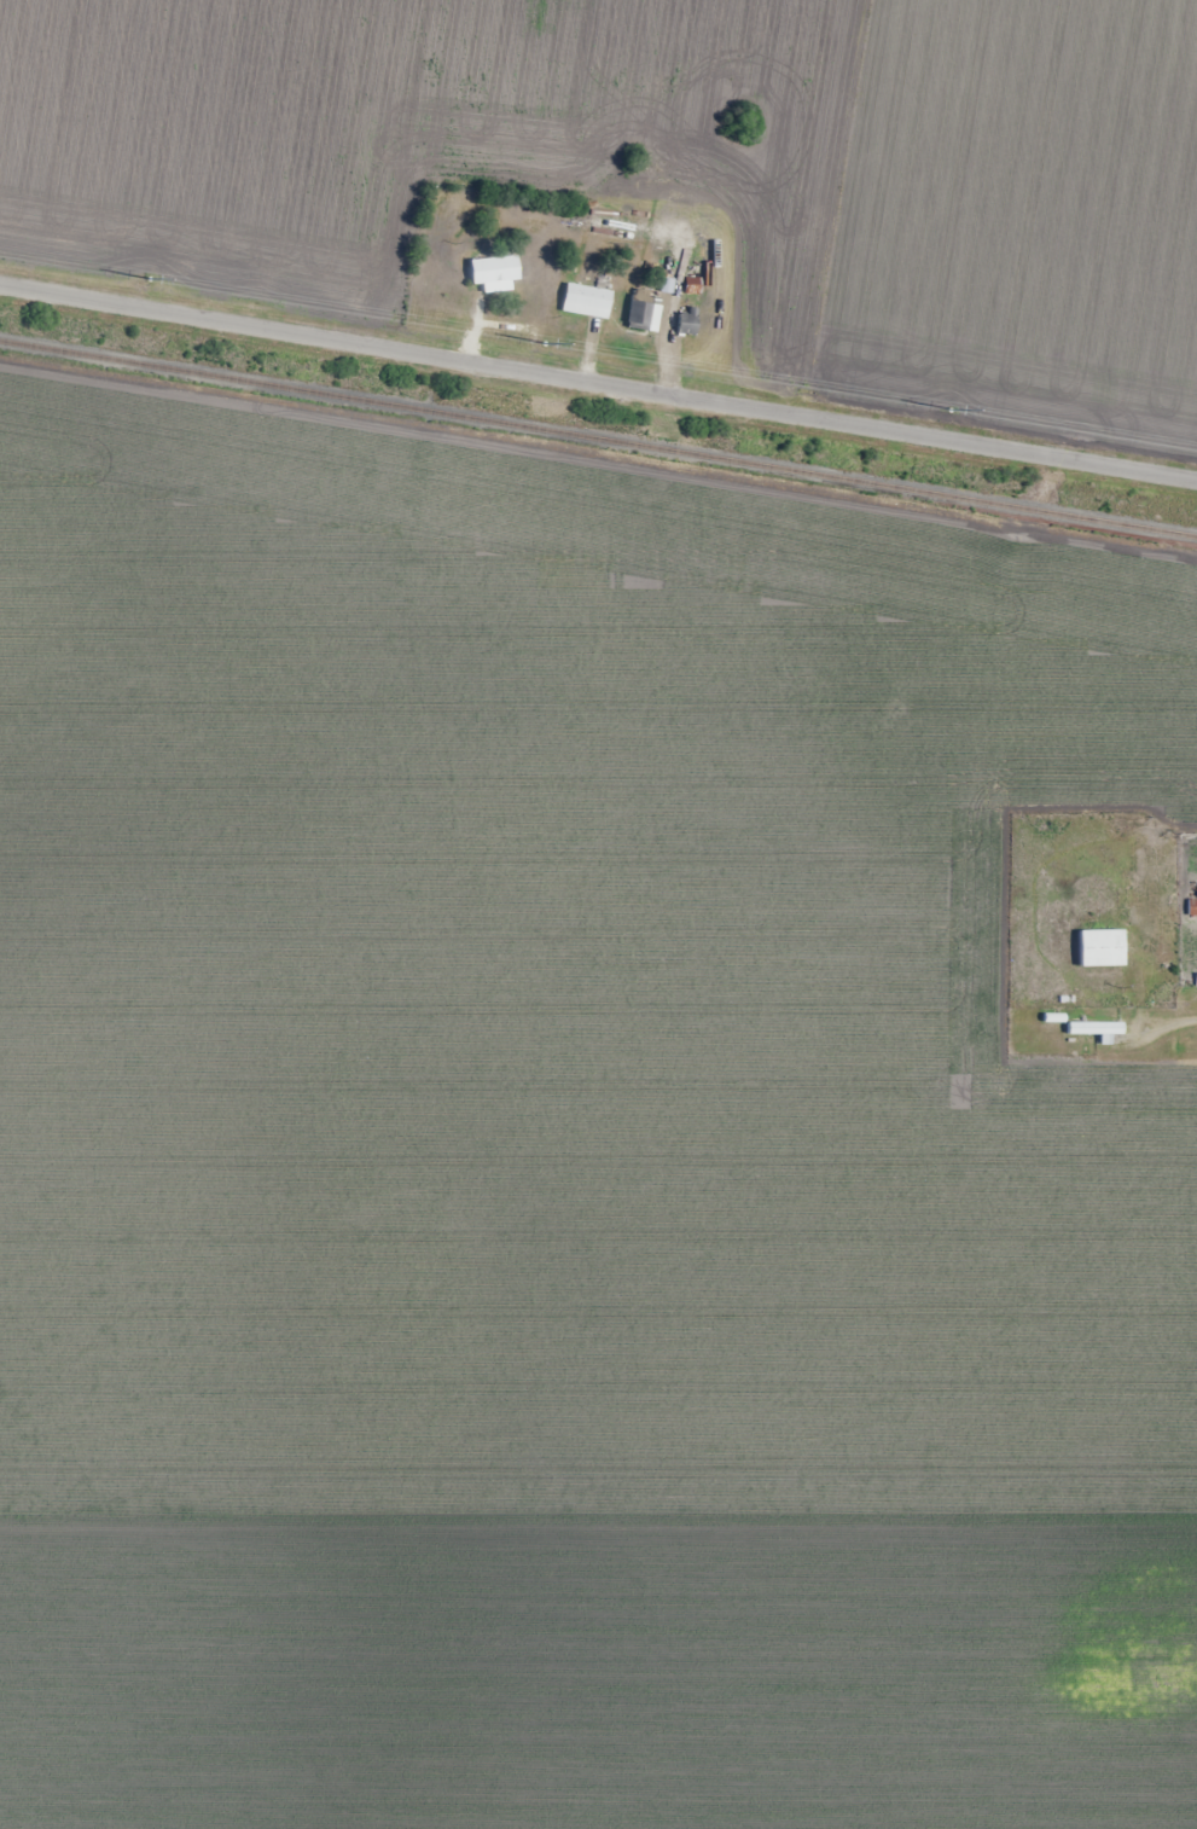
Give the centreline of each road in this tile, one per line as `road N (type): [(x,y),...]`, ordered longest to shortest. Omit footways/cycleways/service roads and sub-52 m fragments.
road 1 (residential): [(1196,480),(0,286)]

